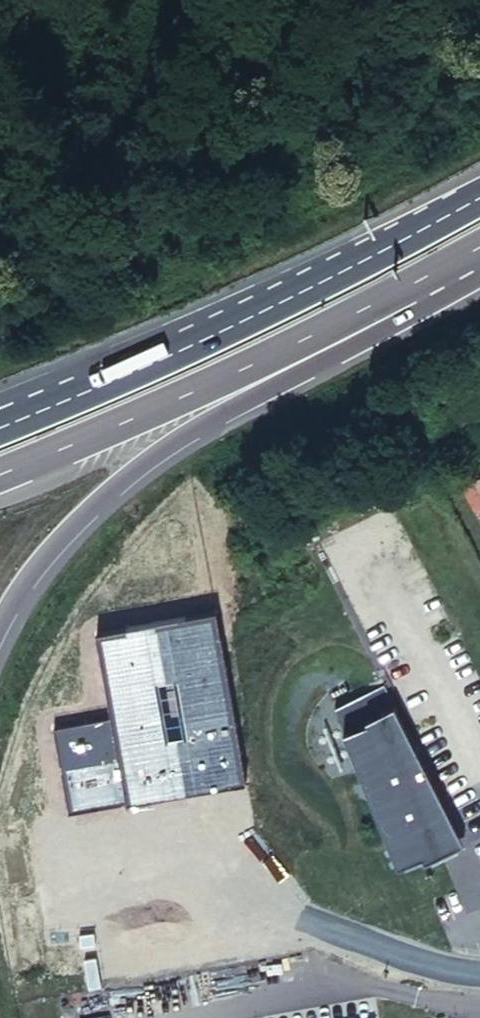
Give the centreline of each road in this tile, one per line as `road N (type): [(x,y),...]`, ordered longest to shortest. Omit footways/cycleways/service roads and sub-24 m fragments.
road 1 (trunk): [(0,625),(35,569),(94,505),(181,441),(414,308),(479,258)]
road 2 (trunk): [(479,197),(256,314),(0,423)]
road 3 (trunk): [(0,472),(223,374),(479,246)]

